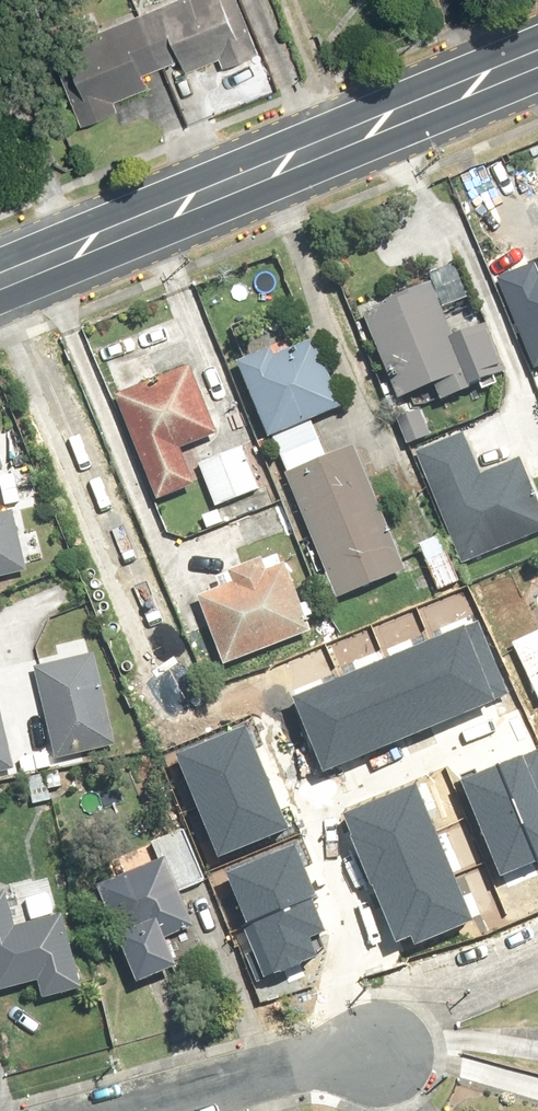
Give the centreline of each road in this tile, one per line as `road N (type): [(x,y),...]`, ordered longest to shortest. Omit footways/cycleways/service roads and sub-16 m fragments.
road 1 (secondary): [(537,85),(0,308)]
road 2 (secondary): [(0,260),(537,37)]
road 3 (residential): [(144,1110),(388,1045)]

